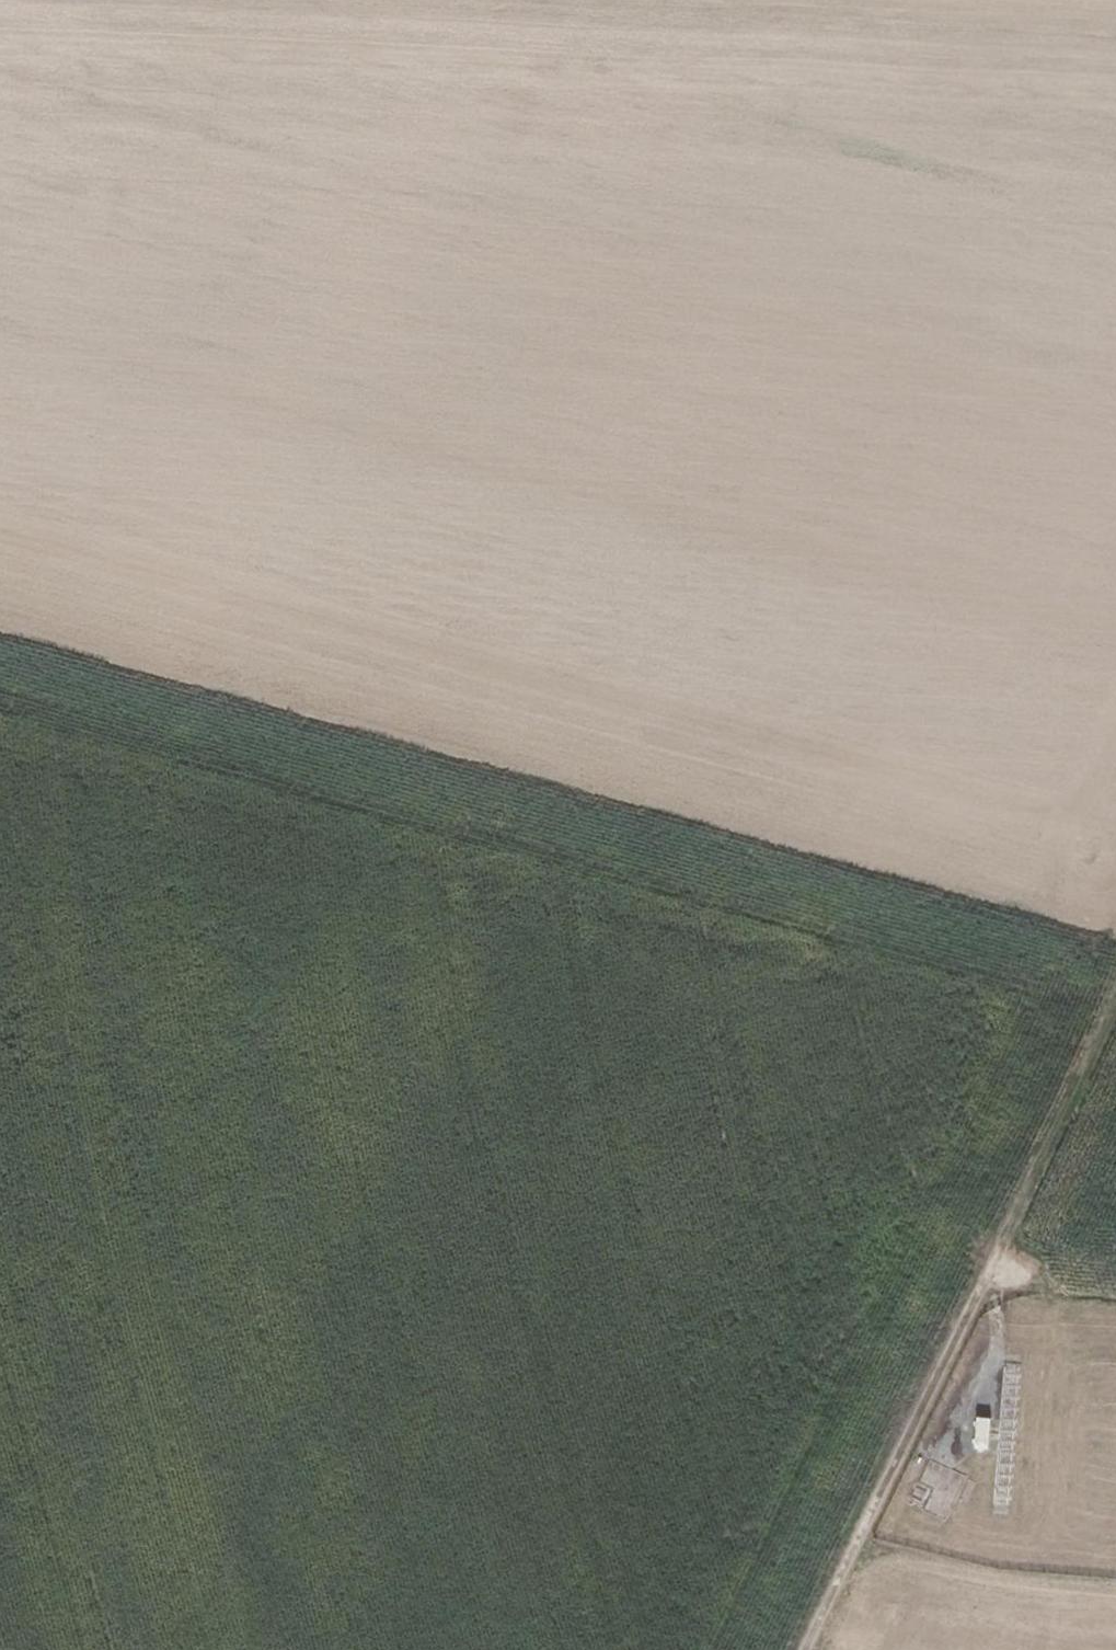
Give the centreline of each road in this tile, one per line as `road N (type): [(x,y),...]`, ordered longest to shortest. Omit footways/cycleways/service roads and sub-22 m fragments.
road 1 (track): [(798,1649),(1115,968)]
road 2 (track): [(997,1308),(1000,1330),(987,1366),(942,1460)]

